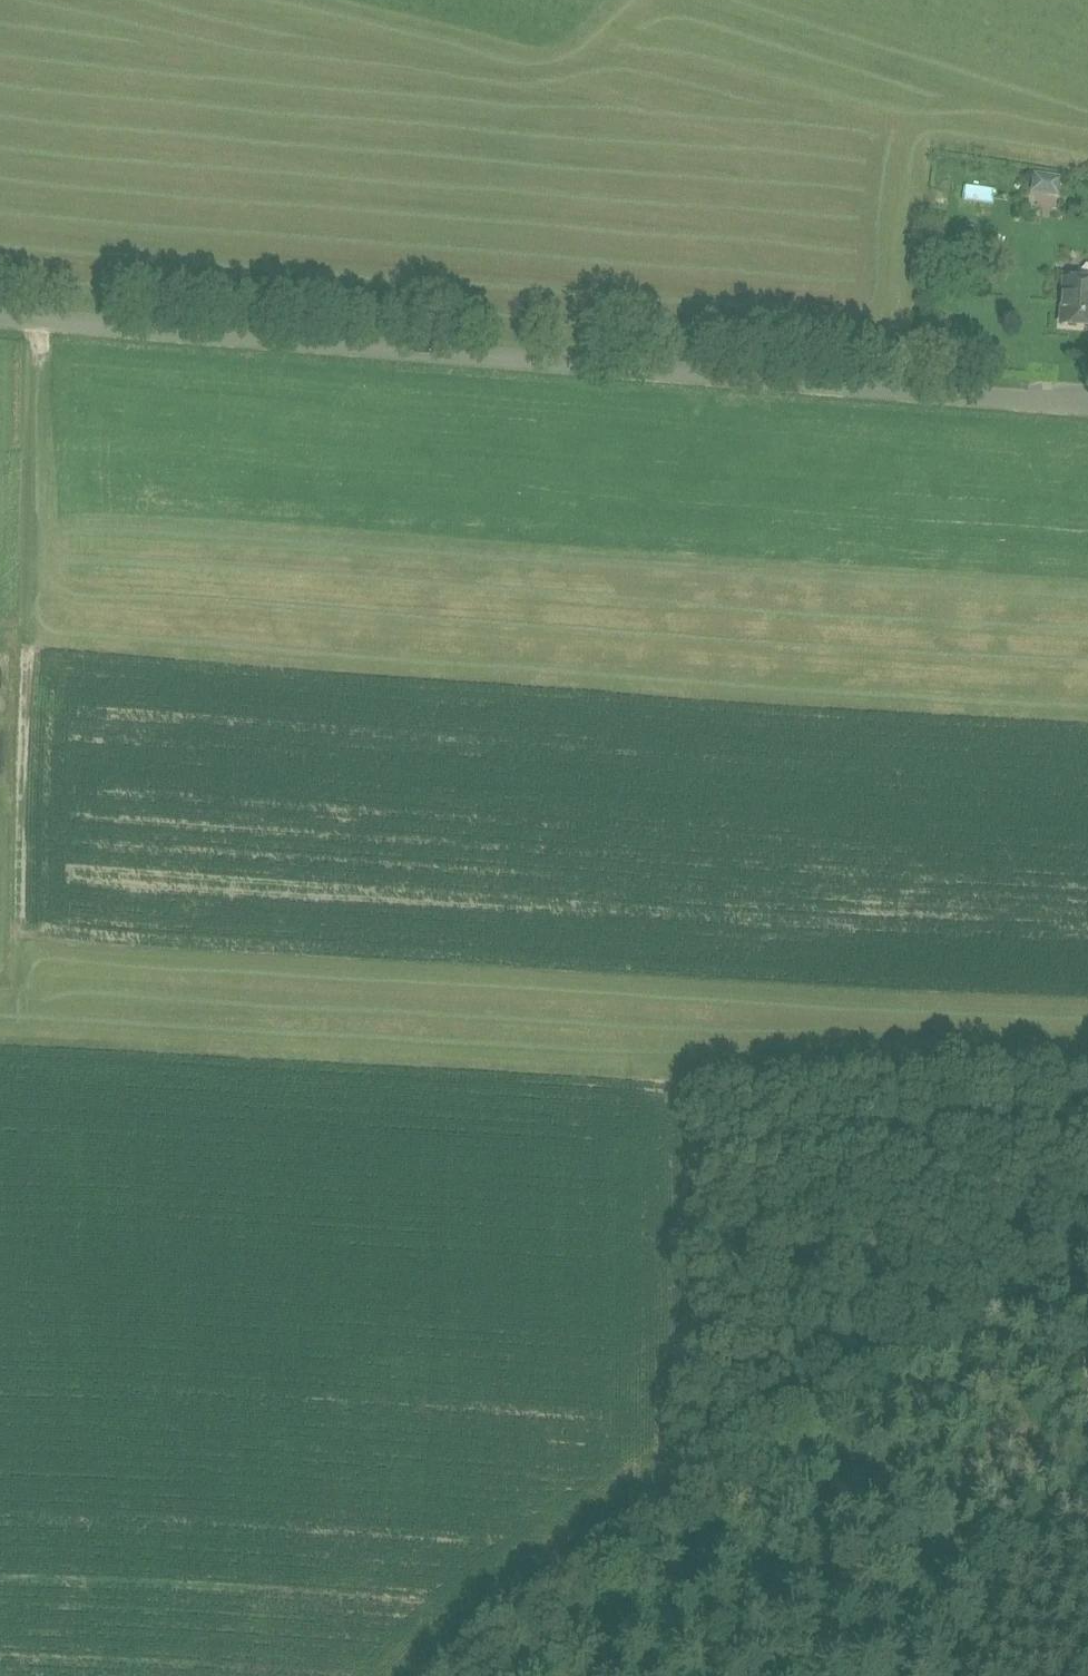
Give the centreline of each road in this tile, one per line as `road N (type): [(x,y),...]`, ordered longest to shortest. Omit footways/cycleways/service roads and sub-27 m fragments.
road 1 (unclassified): [(1087,406),(0,320)]

